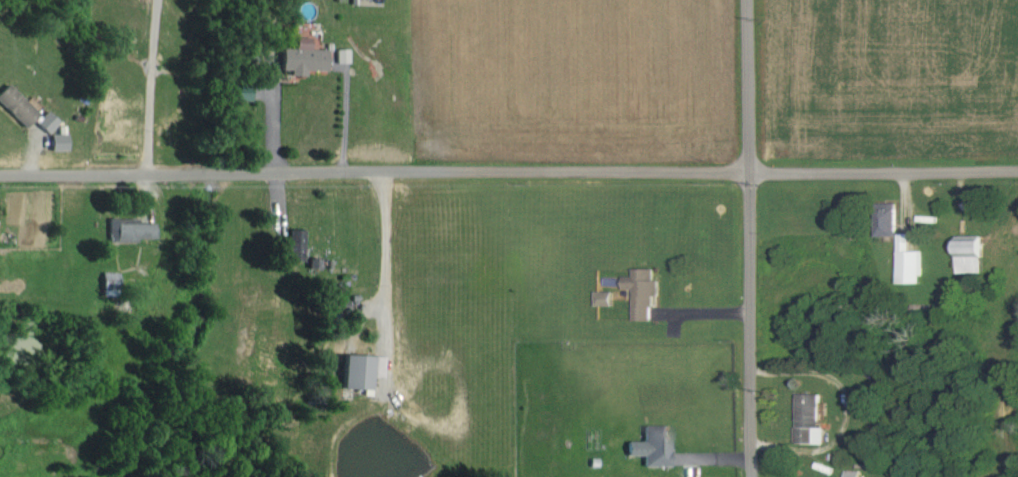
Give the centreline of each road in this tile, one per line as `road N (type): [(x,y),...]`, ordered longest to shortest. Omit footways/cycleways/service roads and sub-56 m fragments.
road 1 (residential): [(0,173),(1017,171)]
road 2 (tertiary): [(736,476),(728,0)]

